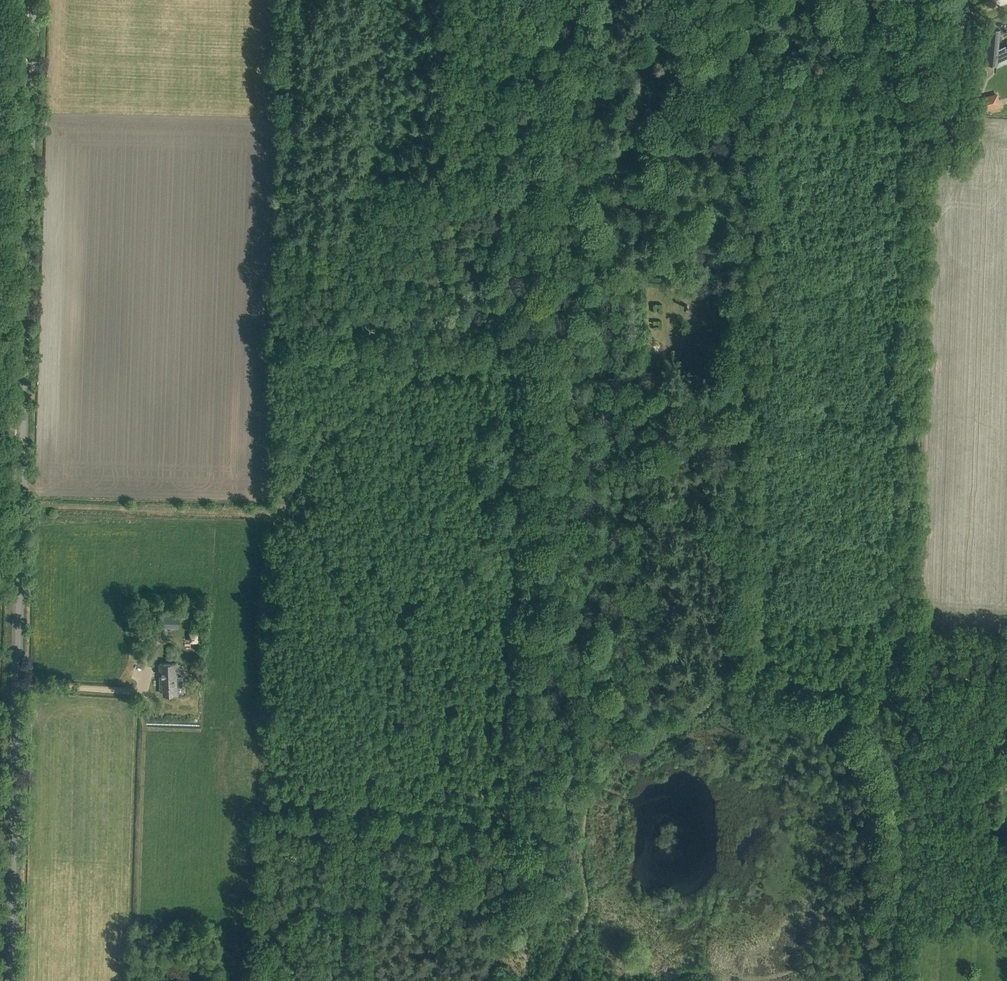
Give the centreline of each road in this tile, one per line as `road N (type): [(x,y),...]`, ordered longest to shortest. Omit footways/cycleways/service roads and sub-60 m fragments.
road 1 (tertiary): [(11,980),(33,0)]

